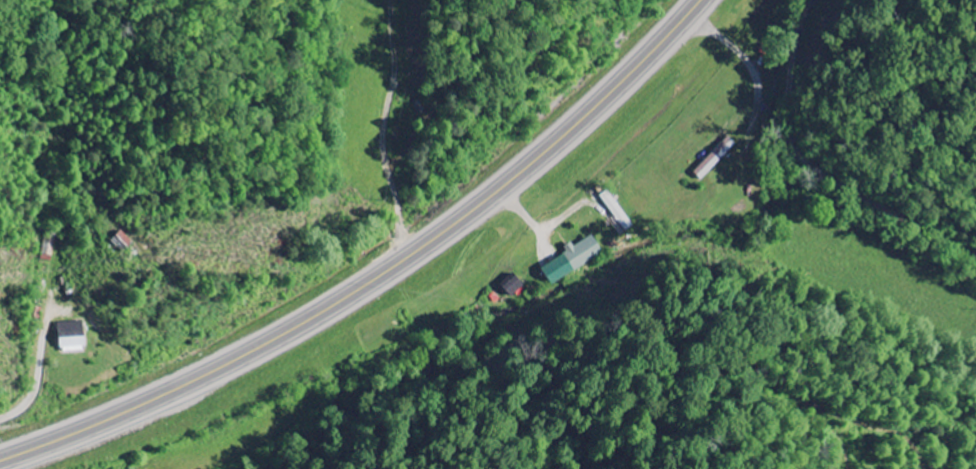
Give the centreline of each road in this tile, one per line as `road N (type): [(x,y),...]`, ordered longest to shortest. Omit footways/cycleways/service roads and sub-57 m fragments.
road 1 (trunk): [(0,460),(197,381),(407,259),(633,76),(701,0)]
road 2 (track): [(407,259),(403,0)]
road 3 (residential): [(841,210),(799,95),(855,0)]
road 4 (residential): [(841,210),(975,319)]

